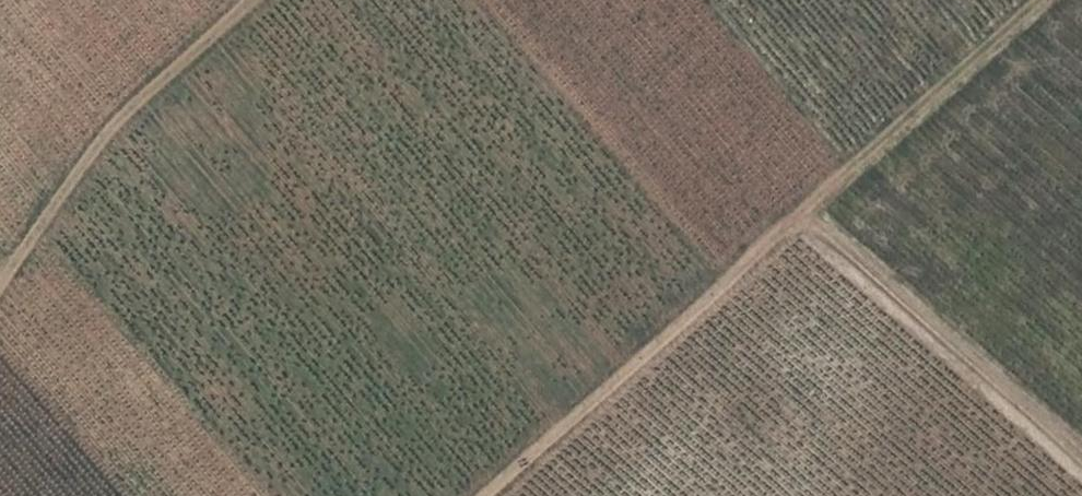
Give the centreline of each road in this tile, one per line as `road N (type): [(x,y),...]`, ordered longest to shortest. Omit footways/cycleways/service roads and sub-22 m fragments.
road 1 (track): [(480,495),(815,214),(1044,0)]
road 2 (track): [(259,0),(165,82),(0,277)]
road 3 (track): [(815,214),(1081,456)]

